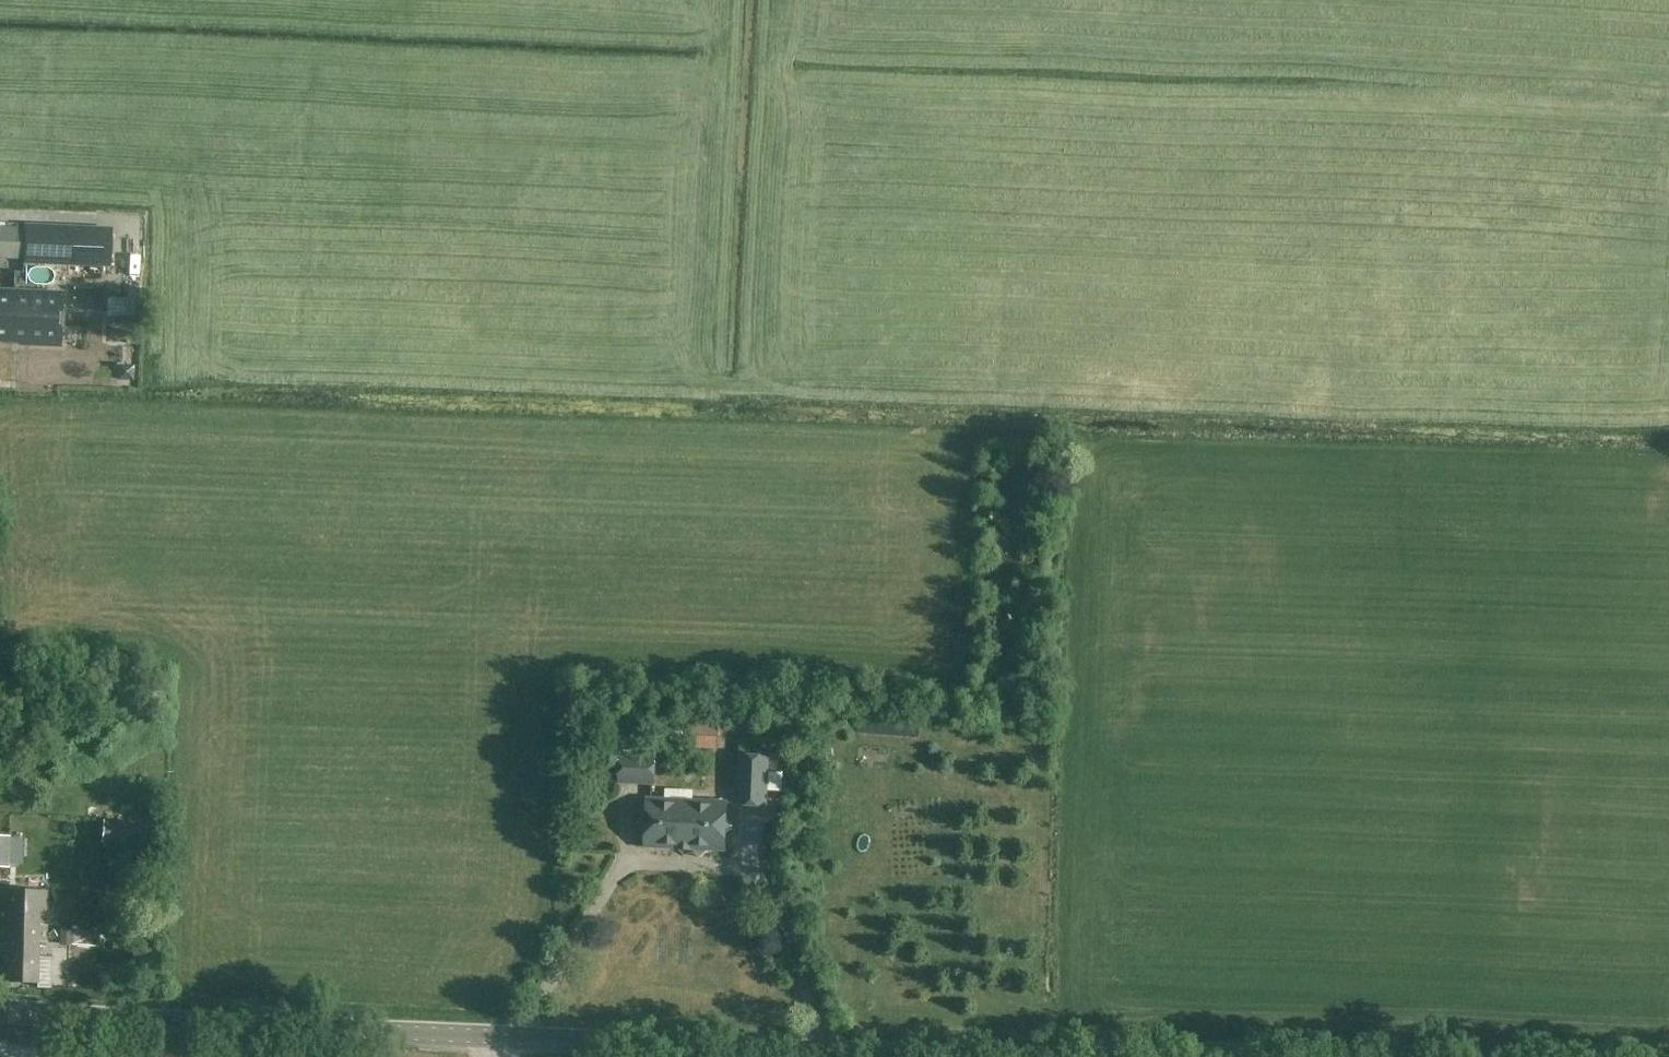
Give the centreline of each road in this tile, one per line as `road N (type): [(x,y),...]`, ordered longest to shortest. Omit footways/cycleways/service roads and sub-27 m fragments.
road 1 (tertiary): [(974,1056),(0,1011)]

